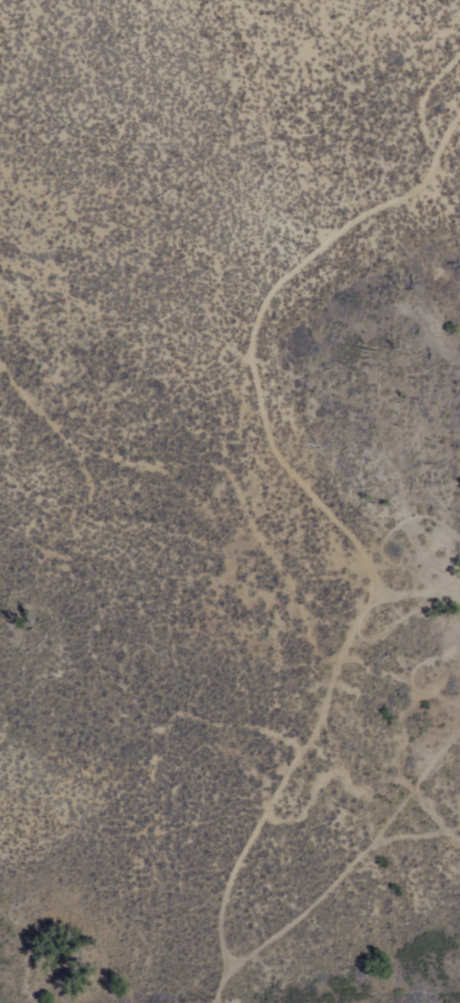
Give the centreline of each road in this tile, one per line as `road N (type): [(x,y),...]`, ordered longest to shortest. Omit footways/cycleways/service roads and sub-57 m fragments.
road 1 (track): [(237,966),(229,914),(244,866),(320,732),(383,592),(366,545),(283,447),(260,341),(271,307),(296,273),(359,222),(428,185),(459,128)]
road 2 (track): [(222,1002),(237,966),(387,838),(459,826)]

